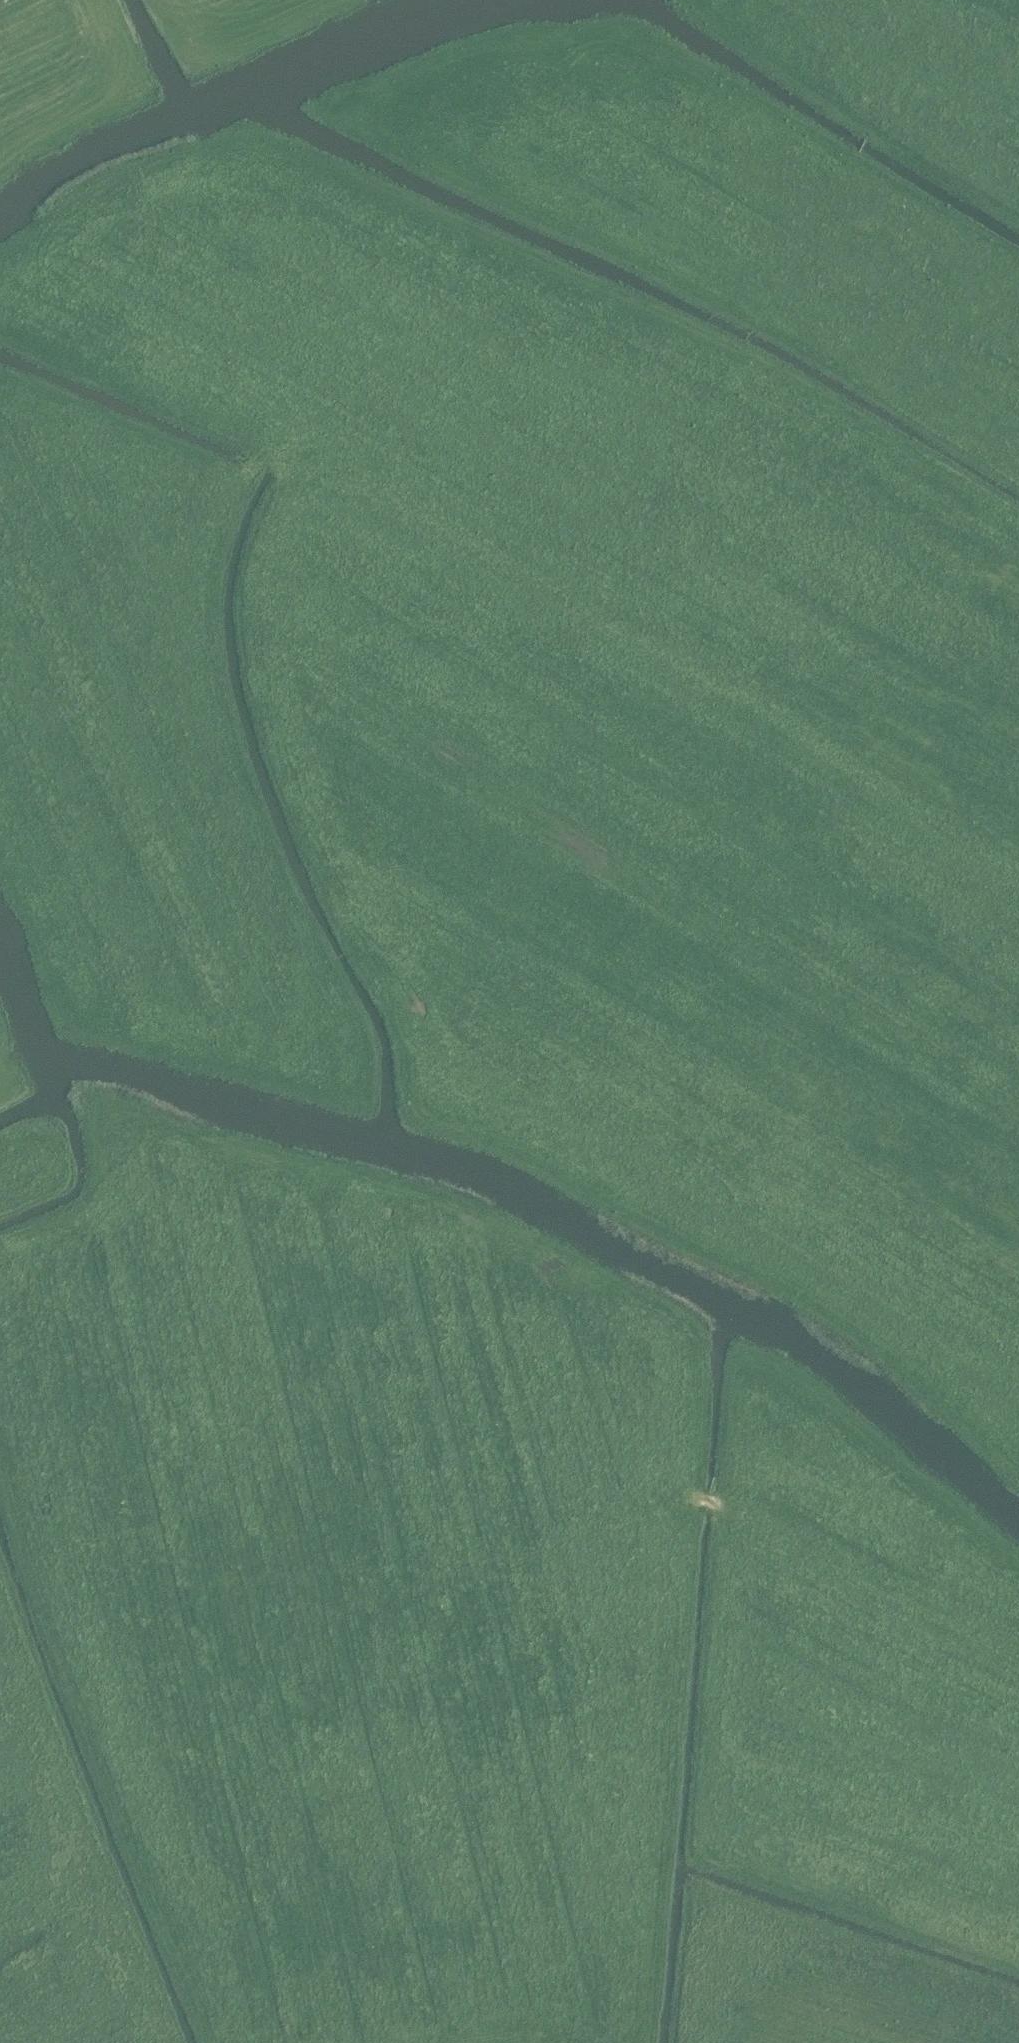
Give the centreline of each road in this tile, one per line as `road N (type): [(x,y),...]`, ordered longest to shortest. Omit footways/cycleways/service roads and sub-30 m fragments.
road 1 (track): [(696,1495),(1018,1660)]

